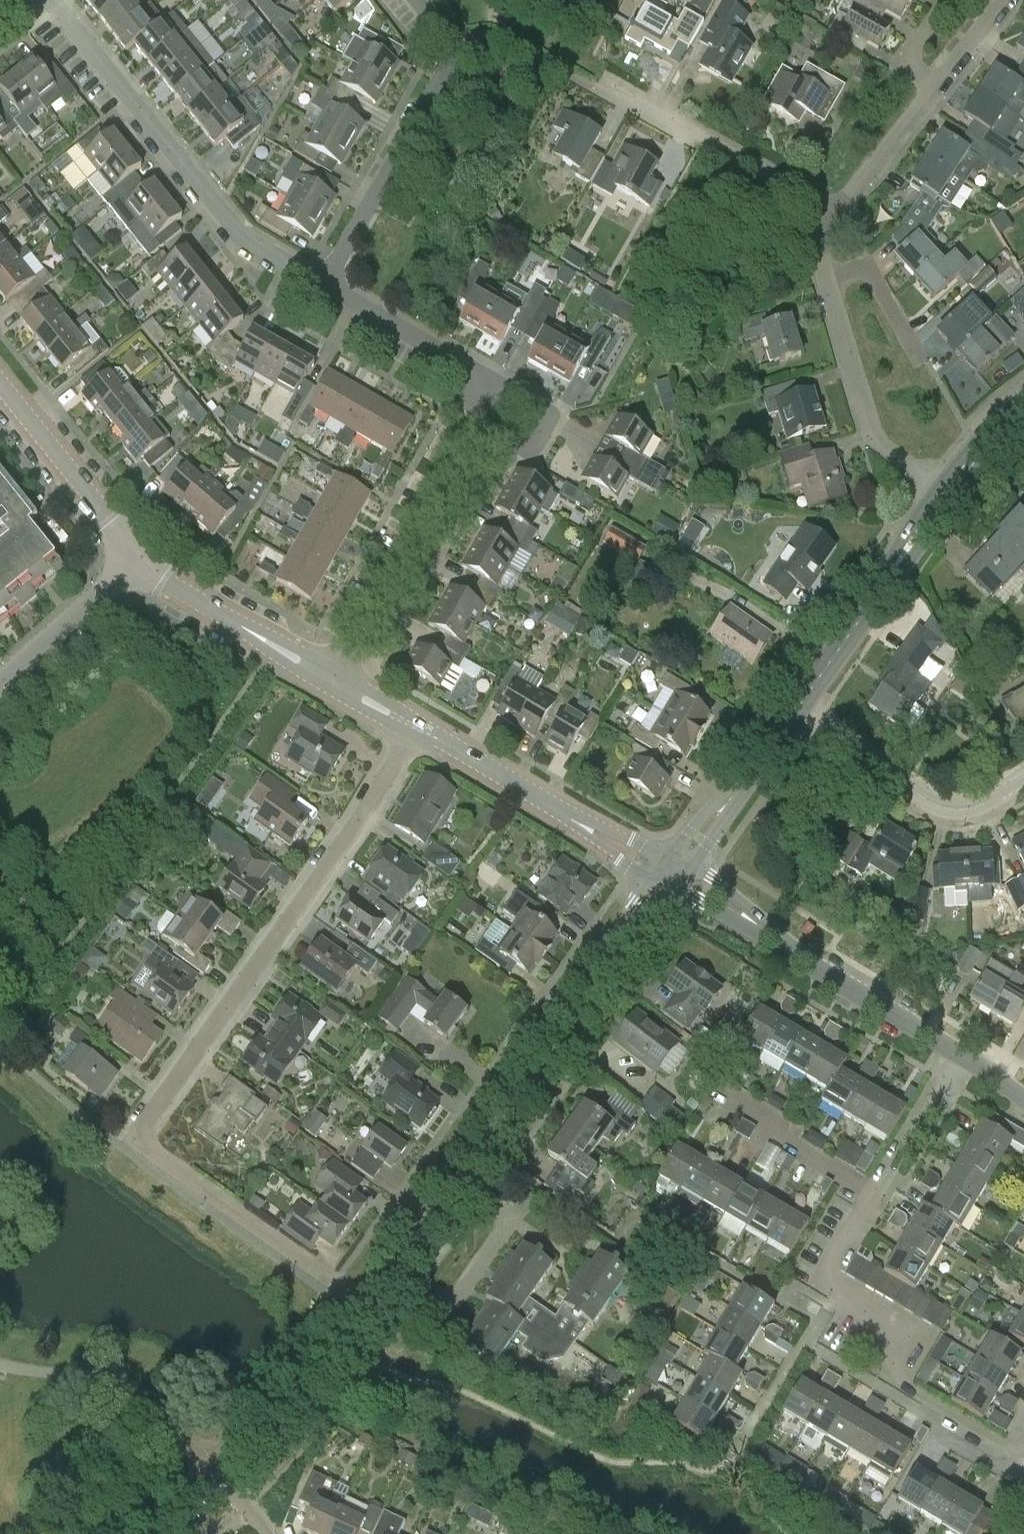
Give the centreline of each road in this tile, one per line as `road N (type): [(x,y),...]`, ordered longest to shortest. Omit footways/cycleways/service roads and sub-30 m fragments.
road 1 (residential): [(376,1316),(145,1146),(146,1126),(425,729)]
road 2 (tertiary): [(376,1316),(675,874)]
road 3 (residential): [(326,285),(244,240),(52,0)]
road 4 (residential): [(880,1196),(840,1260),(836,1286),(898,1335),(913,1400),(1015,1458),(1023,1454)]
road 5 (residential): [(960,1066),(675,874)]
road 6 (residential): [(419,0),(450,56),(326,285)]
road 7 (tertiary): [(173,1533),(297,1415),(376,1316)]
road 8 (residential): [(336,679),(478,425)]
road 9 (tertiary): [(675,874),(425,729)]
road 10 (tertiary): [(793,710),(941,487)]
road 11 (residential): [(793,710),(923,801),(985,811),(1023,788)]
road 12 (residential): [(839,217),(609,86)]
road 13 (residential): [(941,487),(879,440),(827,277)]
road 14 (tertiary): [(336,679),(188,602),(138,551)]
road 15 (tertiary): [(138,551),(0,383)]
road 16 (tertiary): [(675,874),(793,710)]
road 17 (residential): [(326,285),(496,384)]
road 18 (residential): [(0,686),(138,551)]
road 19 (residential): [(880,1196),(730,1104)]
road 20 (residential): [(496,384),(553,414),(530,452),(478,425)]
road 21 (residential): [(839,217),(930,94)]
road 22 (residential): [(960,1066),(880,1196)]
road 23 (residential): [(918,347),(873,266),(827,277)]
road 24 (residential): [(930,94),(1010,0)]

